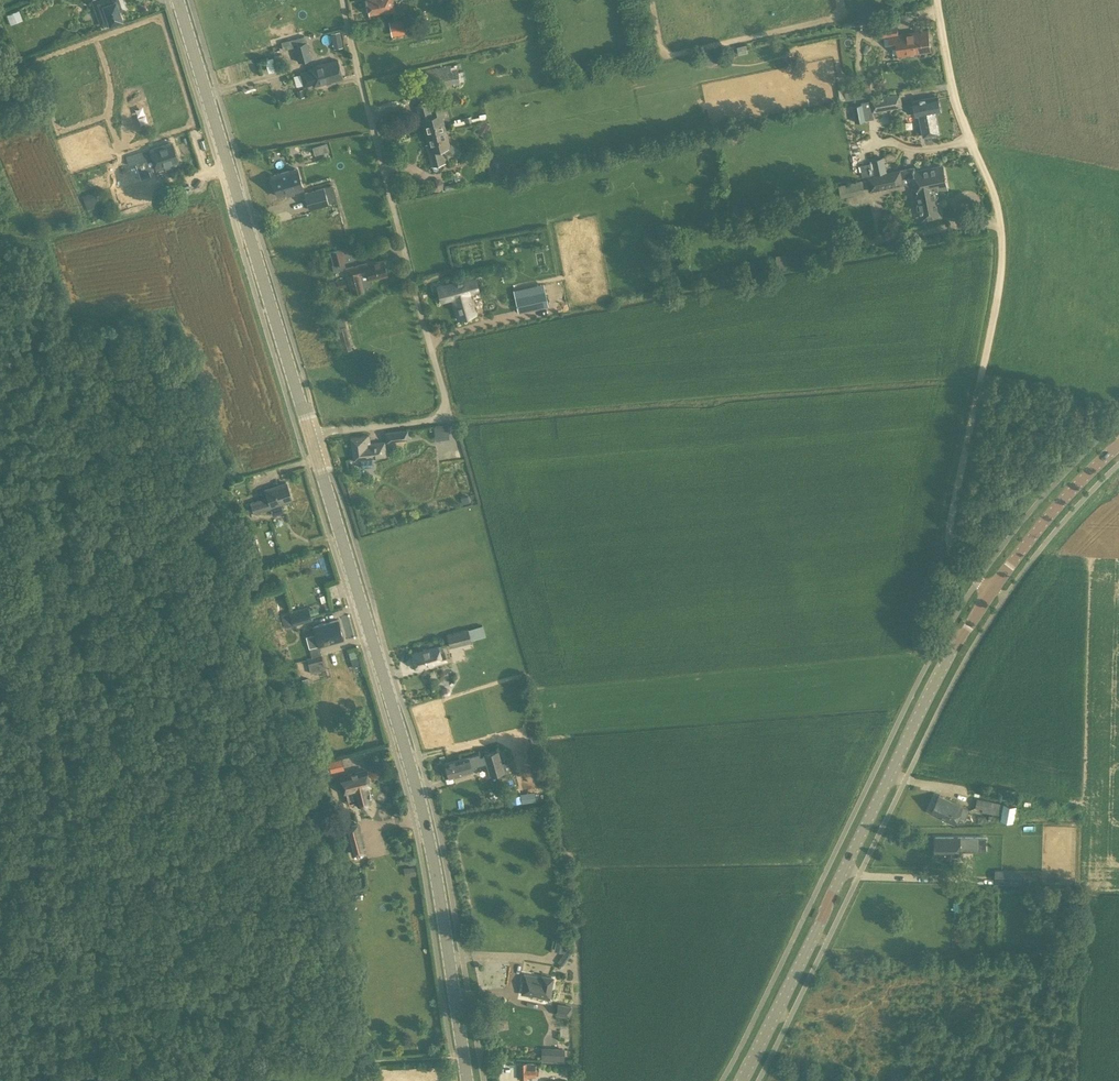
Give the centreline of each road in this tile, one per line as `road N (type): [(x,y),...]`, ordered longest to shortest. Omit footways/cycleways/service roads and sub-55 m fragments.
road 1 (secondary): [(741,1080),(966,627),(1040,528),(1118,443)]
road 2 (secondary): [(466,1080),(422,810),(309,436)]
road 3 (track): [(992,590),(958,568),(949,536),(1002,256),(999,220),(958,107),(937,0)]
road 4 (unclassified): [(309,436),(446,417),(343,0)]
road 5 (track): [(446,417),(979,382)]
road 6 (secondary): [(309,436),(177,0)]
road 7 (track): [(19,236),(58,234),(233,186)]
road 8 (track): [(821,952),(954,956)]

